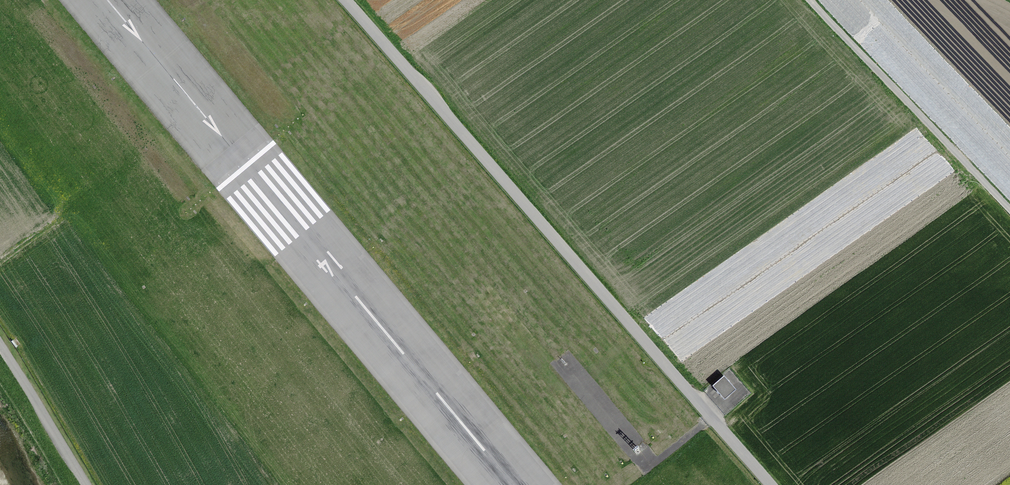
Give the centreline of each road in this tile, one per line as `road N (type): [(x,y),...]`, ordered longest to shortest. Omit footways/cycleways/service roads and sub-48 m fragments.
road 1 (tertiary): [(344,0),(768,484)]
road 2 (unclassified): [(1009,210),(810,0)]
road 3 (unclassified): [(0,348),(84,484)]

